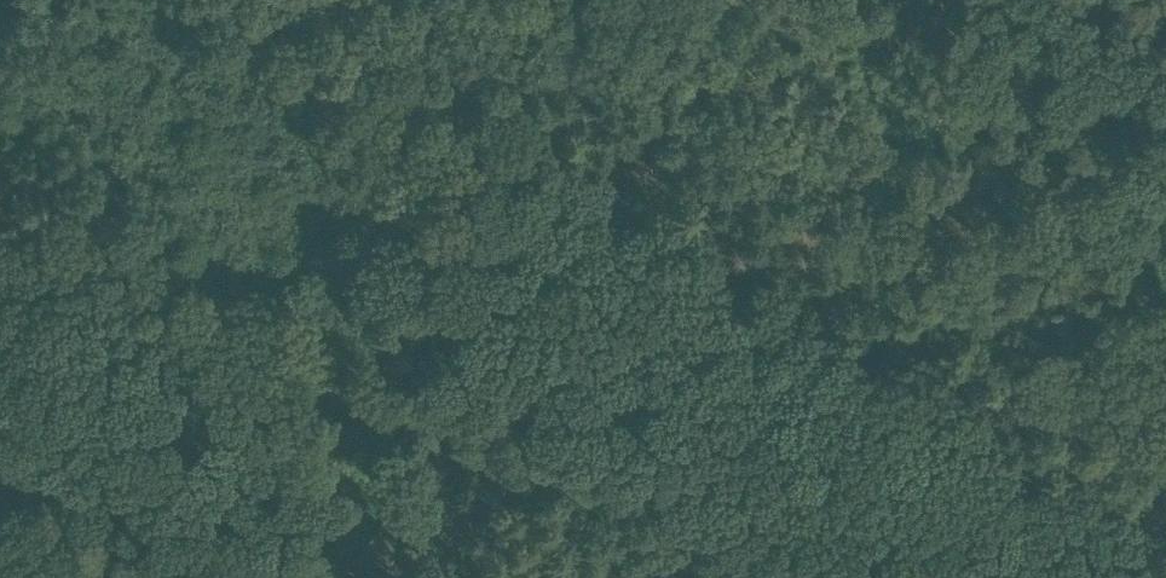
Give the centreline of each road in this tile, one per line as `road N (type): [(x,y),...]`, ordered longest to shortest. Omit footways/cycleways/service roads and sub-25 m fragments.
road 1 (track): [(1165,107),(700,577)]

